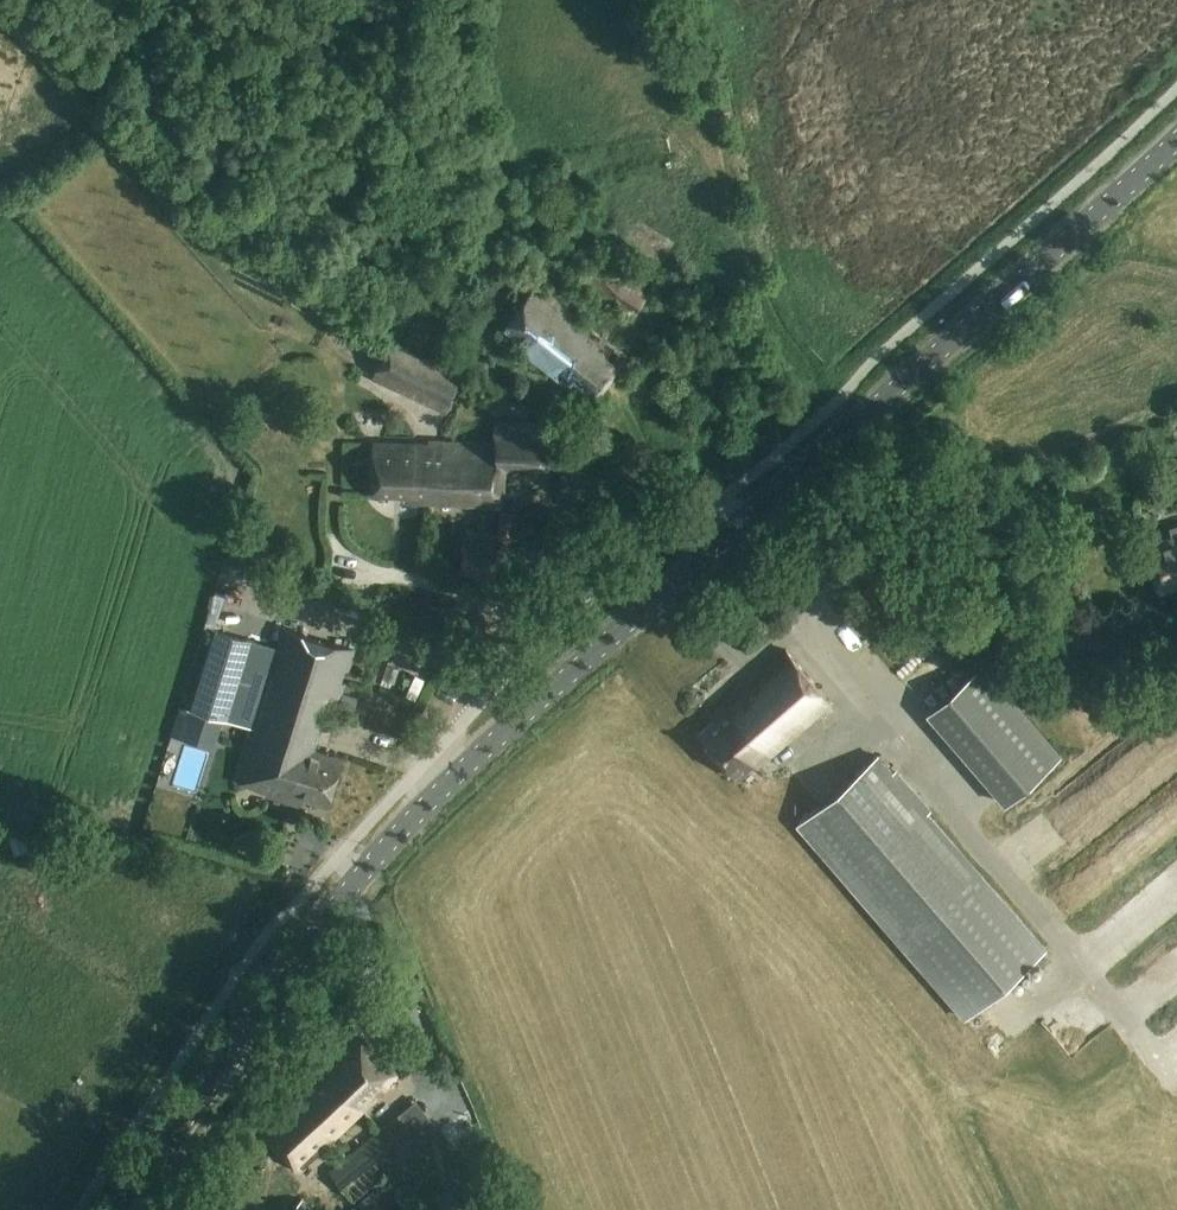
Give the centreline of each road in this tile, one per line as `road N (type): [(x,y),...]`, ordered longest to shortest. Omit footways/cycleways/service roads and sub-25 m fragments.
road 1 (secondary): [(771,498),(1176,142)]
road 2 (secondary): [(130,1209),(333,914),(452,779)]
road 3 (unclassified): [(740,525),(702,486),(658,474),(627,474),(573,499),(510,609),(456,731),(452,779)]
road 4 (unclassified): [(771,498),(845,547),(1019,627),(1094,643),(1176,643)]
road 5 (secondary): [(452,779),(740,525)]
road 6 (track): [(855,426),(768,317),(725,159)]
road 7 (track): [(725,159),(683,0)]

